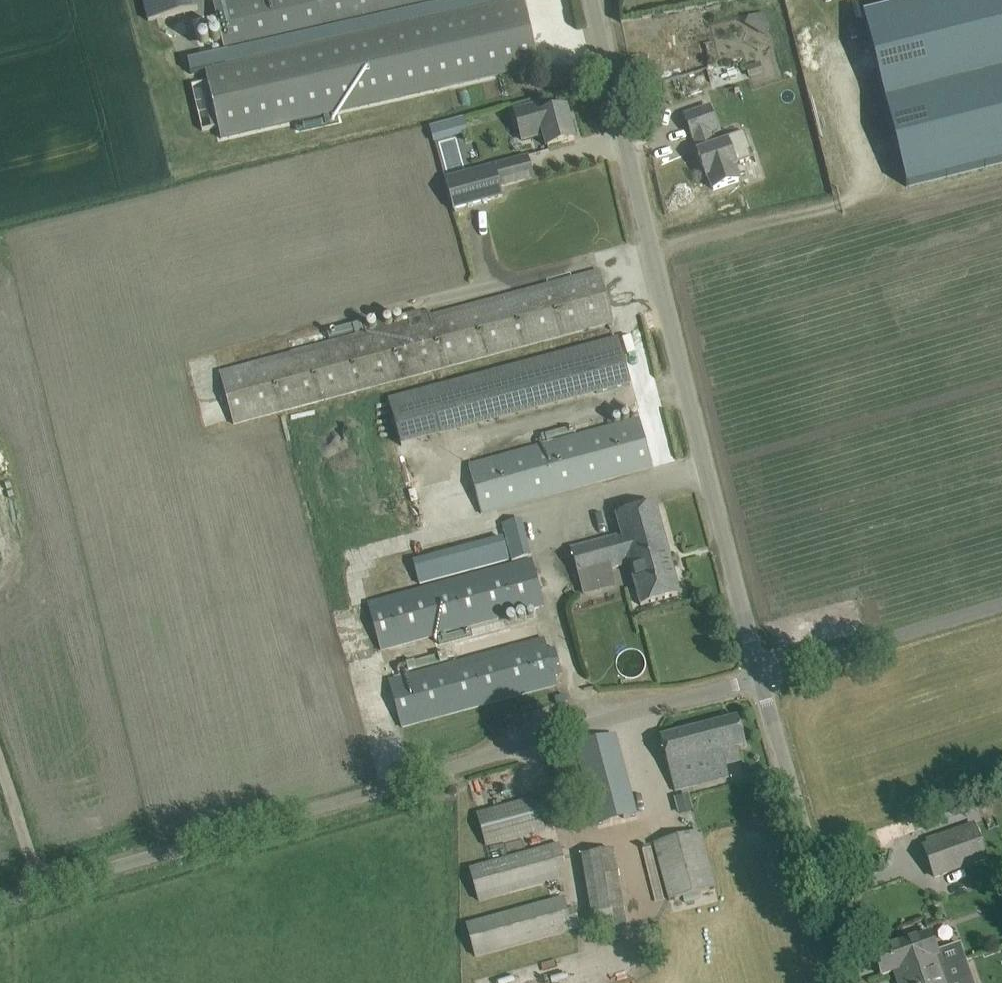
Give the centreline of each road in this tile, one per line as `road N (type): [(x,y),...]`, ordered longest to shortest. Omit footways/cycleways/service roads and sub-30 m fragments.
road 1 (unclassified): [(0,899),(761,679)]
road 2 (unclassified): [(761,679),(590,0)]
road 3 (unclassified): [(846,982),(761,679)]
road 4 (unclassified): [(761,679),(1001,609)]

